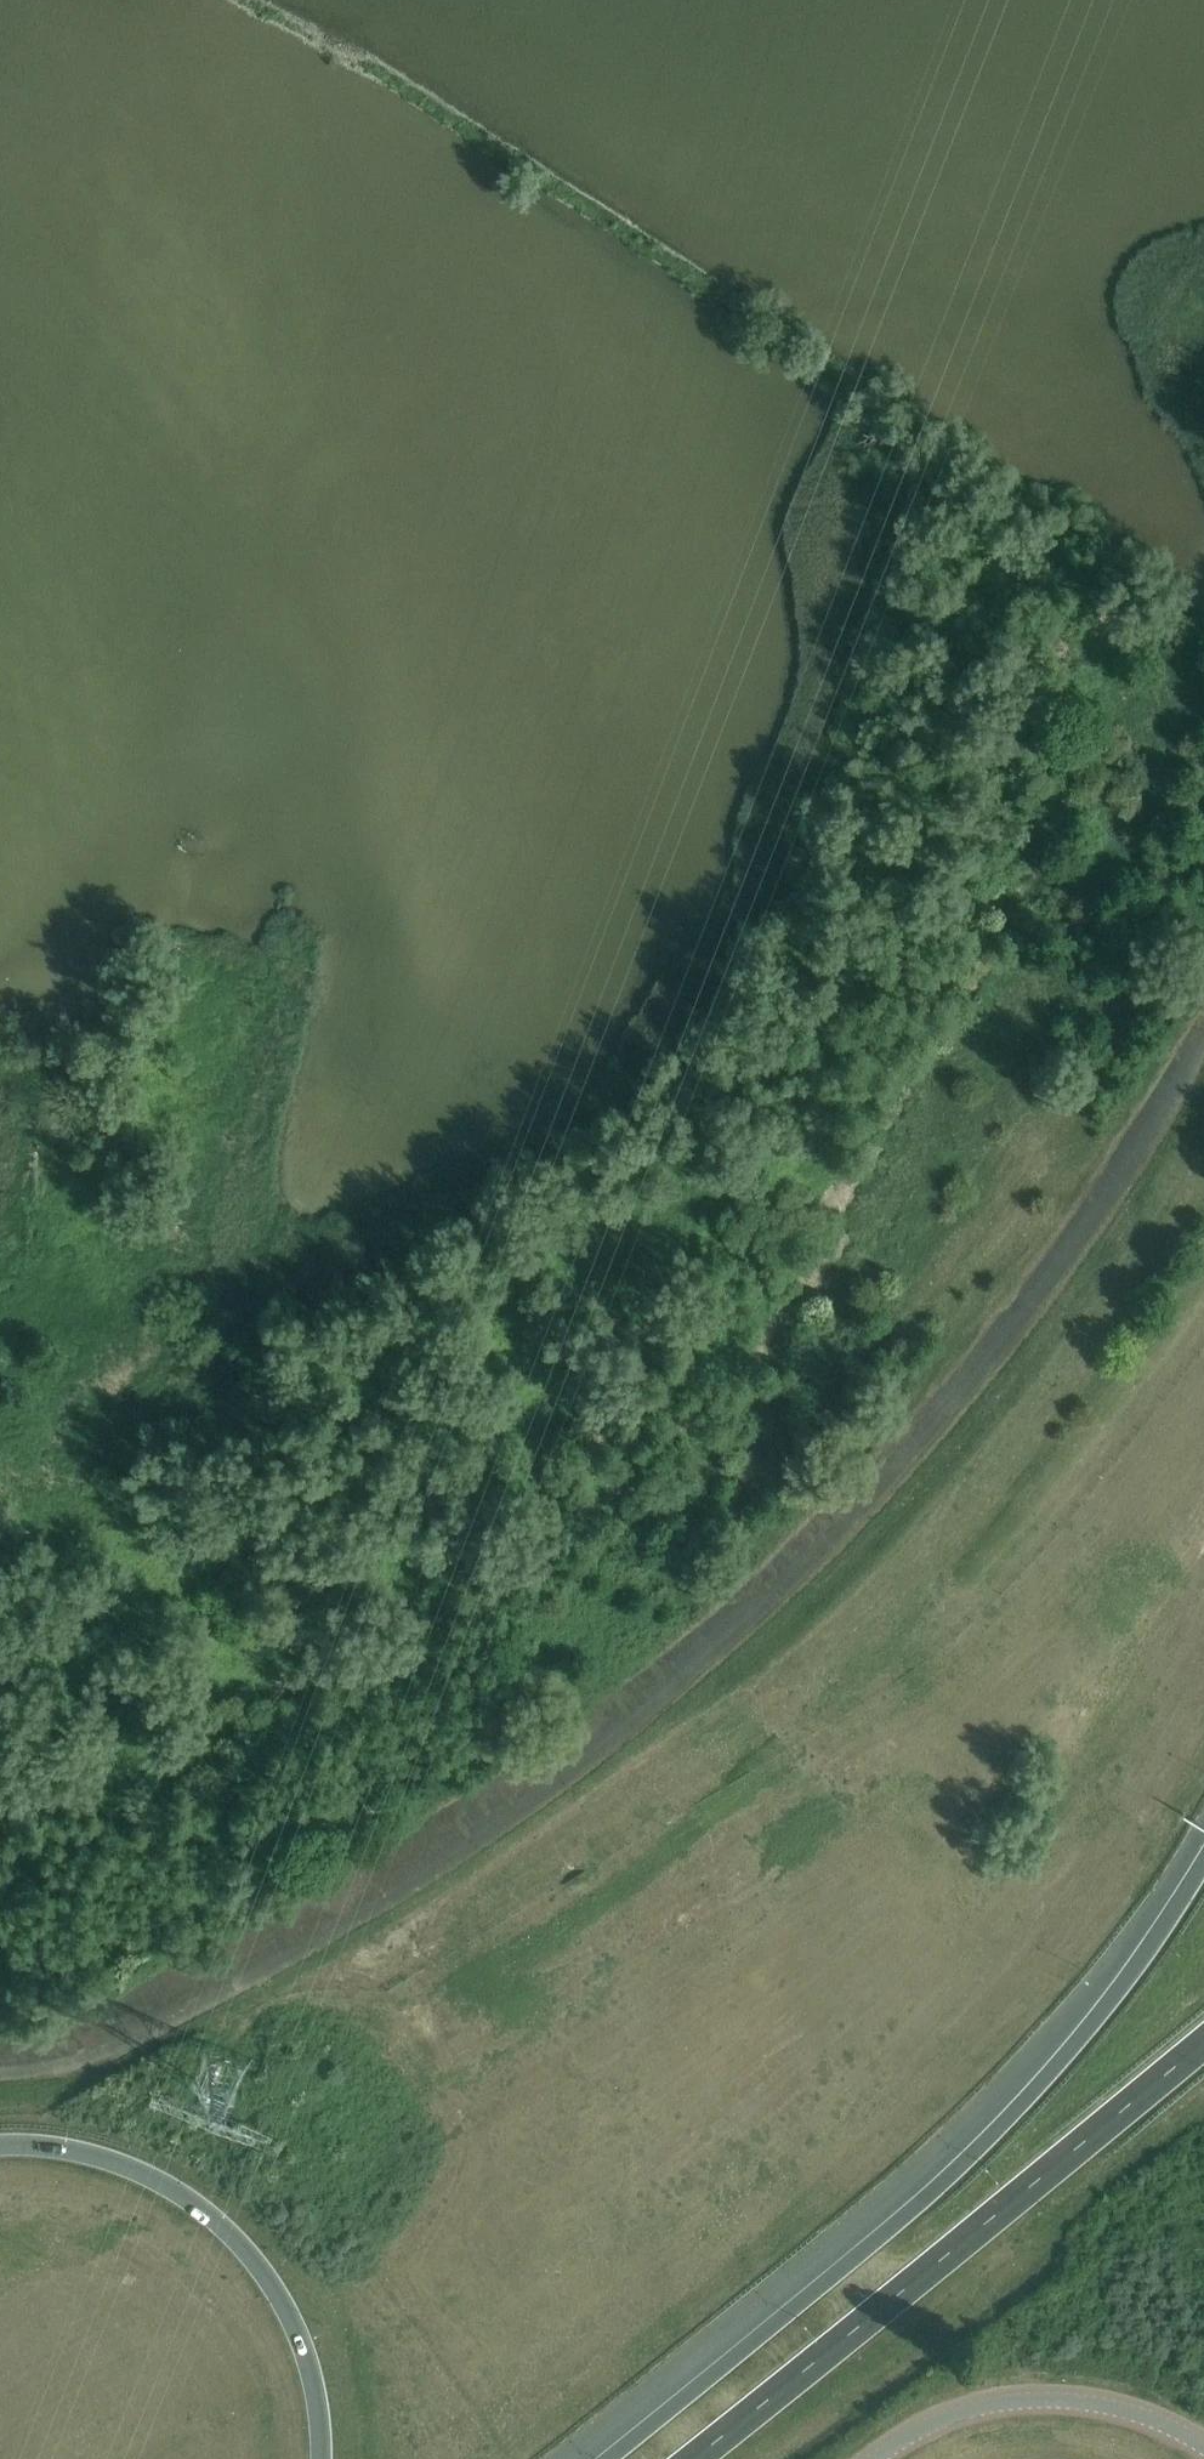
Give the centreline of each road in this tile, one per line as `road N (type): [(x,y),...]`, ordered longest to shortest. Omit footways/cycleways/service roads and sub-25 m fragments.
road 1 (motorway): [(1203,1863),(1134,1967),(991,2137),(607,2458)]
road 2 (motorway): [(694,2458),(1203,2043)]
road 3 (motorway): [(0,2148),(107,2159),(178,2189),(230,2232),(276,2292),(308,2360),(321,2458)]
road 4 (tertiary): [(878,2458),(954,2415),(1007,2403),(1096,2404),(1203,2447)]

